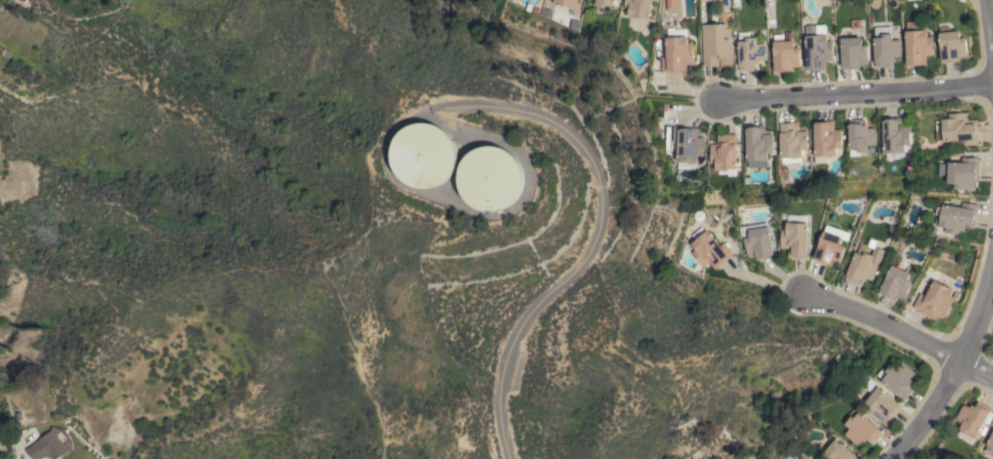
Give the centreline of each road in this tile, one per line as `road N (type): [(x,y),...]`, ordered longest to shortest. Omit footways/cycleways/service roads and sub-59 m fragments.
road 1 (residential): [(992,81),(721,100)]
road 2 (residential): [(992,259),(961,365),(896,458)]
road 3 (residential): [(807,298),(992,380)]

